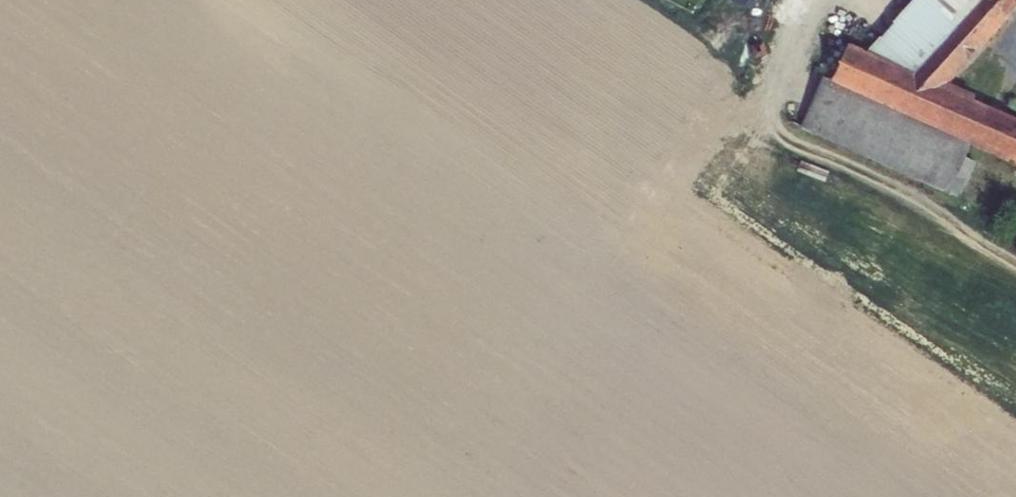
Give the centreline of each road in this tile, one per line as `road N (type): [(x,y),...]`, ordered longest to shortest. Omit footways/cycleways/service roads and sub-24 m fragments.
road 1 (track): [(1015,265),(932,205),(793,144),(770,121),(768,88),(814,0)]

